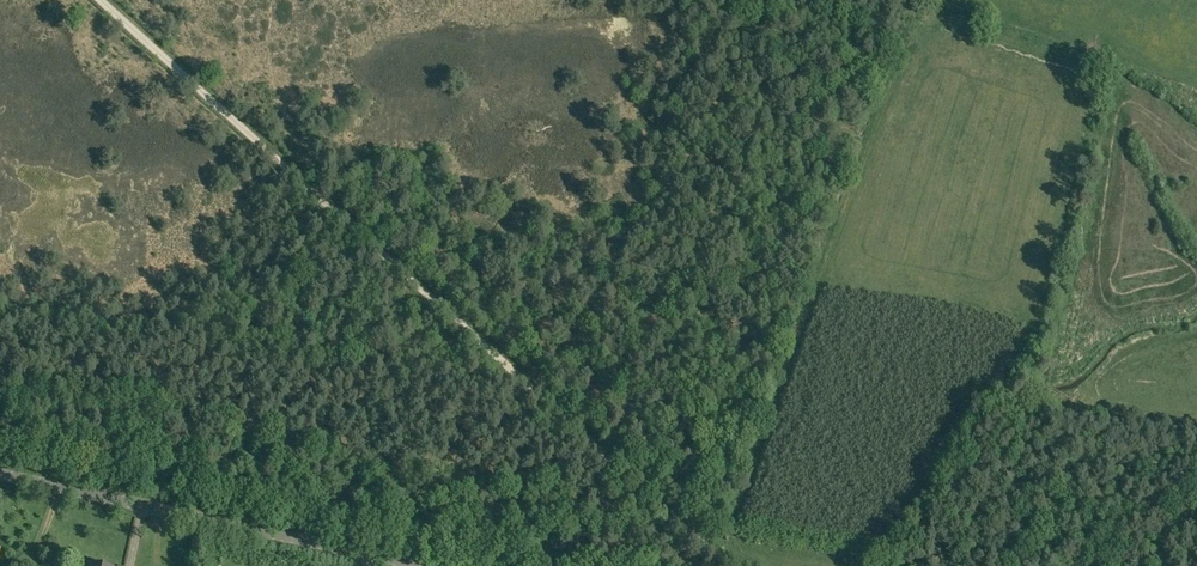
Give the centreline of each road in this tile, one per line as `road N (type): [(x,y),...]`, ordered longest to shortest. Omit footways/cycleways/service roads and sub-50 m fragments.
road 1 (track): [(103,0),(731,565)]
road 2 (tertiary): [(422,565),(0,475)]

